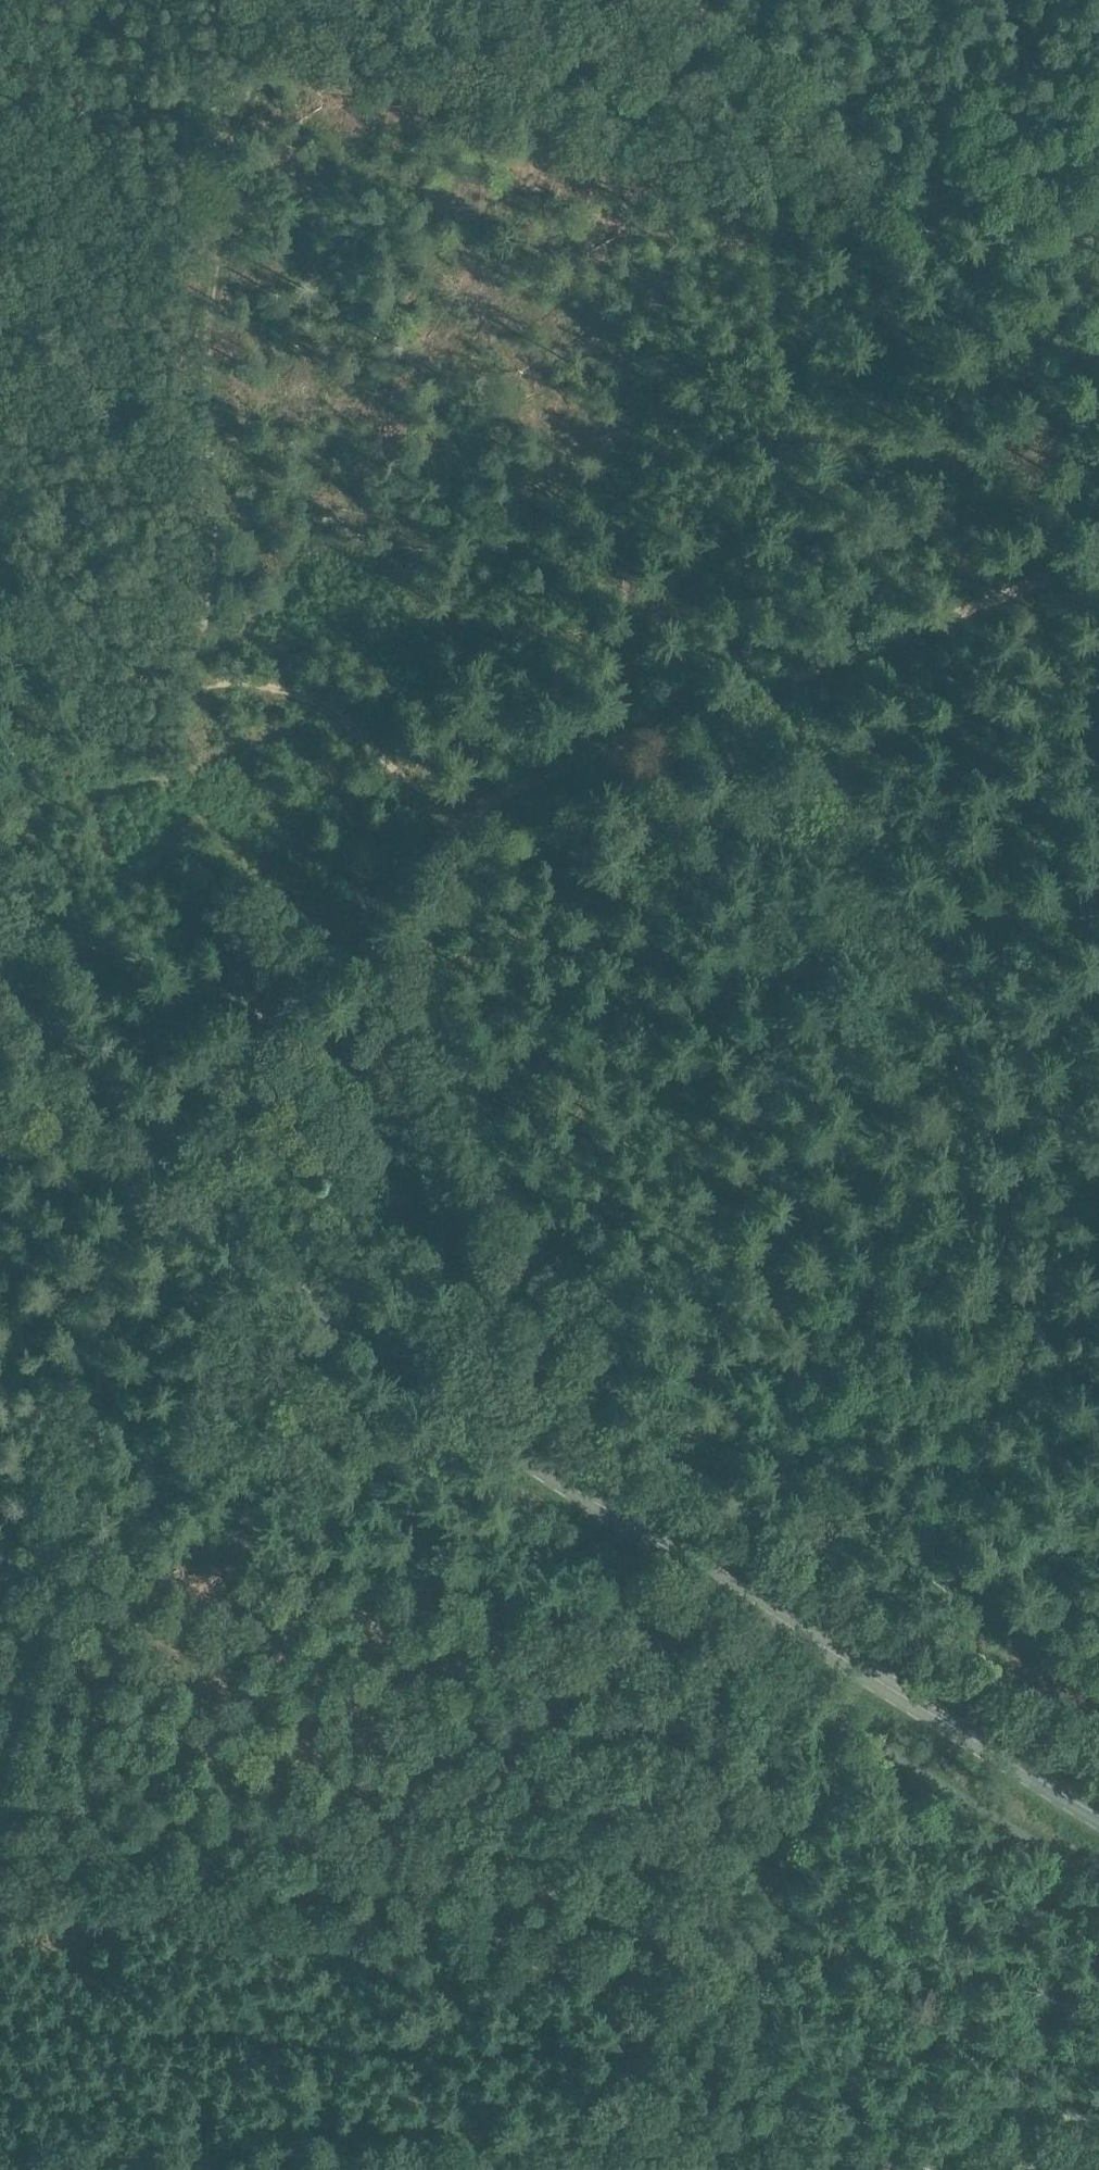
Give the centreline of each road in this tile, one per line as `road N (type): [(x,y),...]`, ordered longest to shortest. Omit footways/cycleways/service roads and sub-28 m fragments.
road 1 (secondary): [(1098,1817),(428,1392),(333,1315),(0,978)]
road 2 (track): [(1098,1442),(1063,1373),(968,1330),(859,1301),(742,1287),(545,780)]
road 3 (track): [(65,1543),(677,1635),(669,1736),(775,1803)]
road 4 (track): [(195,703),(221,180),(268,0)]
road 5 (track): [(545,780),(1098,570)]
road 6 (track): [(65,1543),(135,1212),(161,1145),(270,1012)]
road 7 (track): [(775,1803),(737,2169)]
road 8 (track): [(0,1886),(65,1543)]
road 9 (track): [(484,809),(317,702),(195,703)]
road 10 (track): [(270,1012),(416,861),(484,809)]
road 11 (track): [(855,2169),(1098,2141)]
road 12 (track): [(195,703),(145,707),(71,693),(0,612)]
road 13 (track): [(775,1803),(806,1638)]

